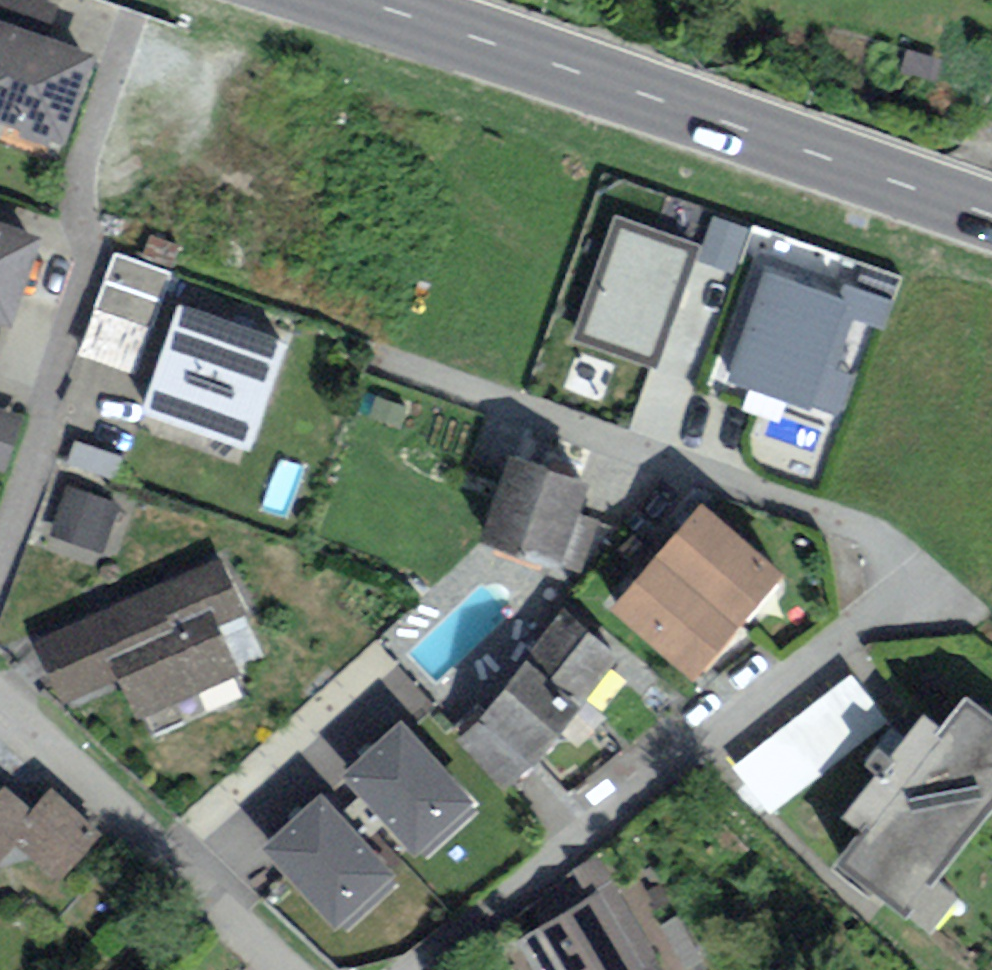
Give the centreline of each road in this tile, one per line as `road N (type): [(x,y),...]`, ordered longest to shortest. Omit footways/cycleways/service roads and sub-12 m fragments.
road 1 (residential): [(430,969),(913,578),(820,511),(424,375)]
road 2 (secondary): [(991,217),(354,0)]
road 3 (residential): [(290,969),(0,712)]

